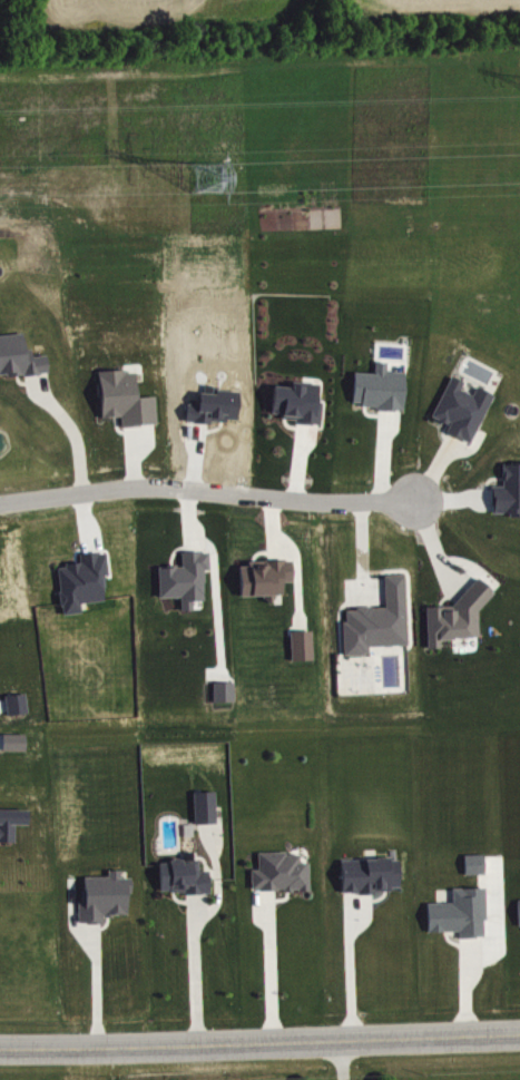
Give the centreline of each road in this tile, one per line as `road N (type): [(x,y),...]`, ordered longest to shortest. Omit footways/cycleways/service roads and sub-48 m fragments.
road 1 (secondary): [(0,1051),(519,1040)]
road 2 (residential): [(0,503),(138,487),(321,502),(418,501)]

